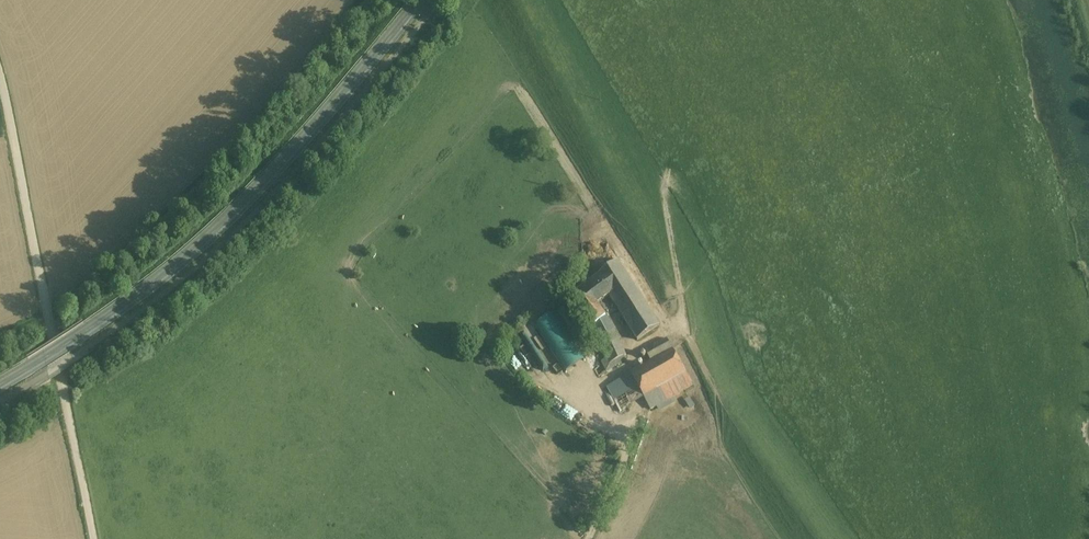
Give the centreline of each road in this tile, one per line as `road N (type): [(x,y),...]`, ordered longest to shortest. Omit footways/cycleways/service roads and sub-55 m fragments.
road 1 (secondary): [(422,0),(306,141),(207,242),(129,304),(0,386)]
road 2 (unclassified): [(0,72),(95,538)]

